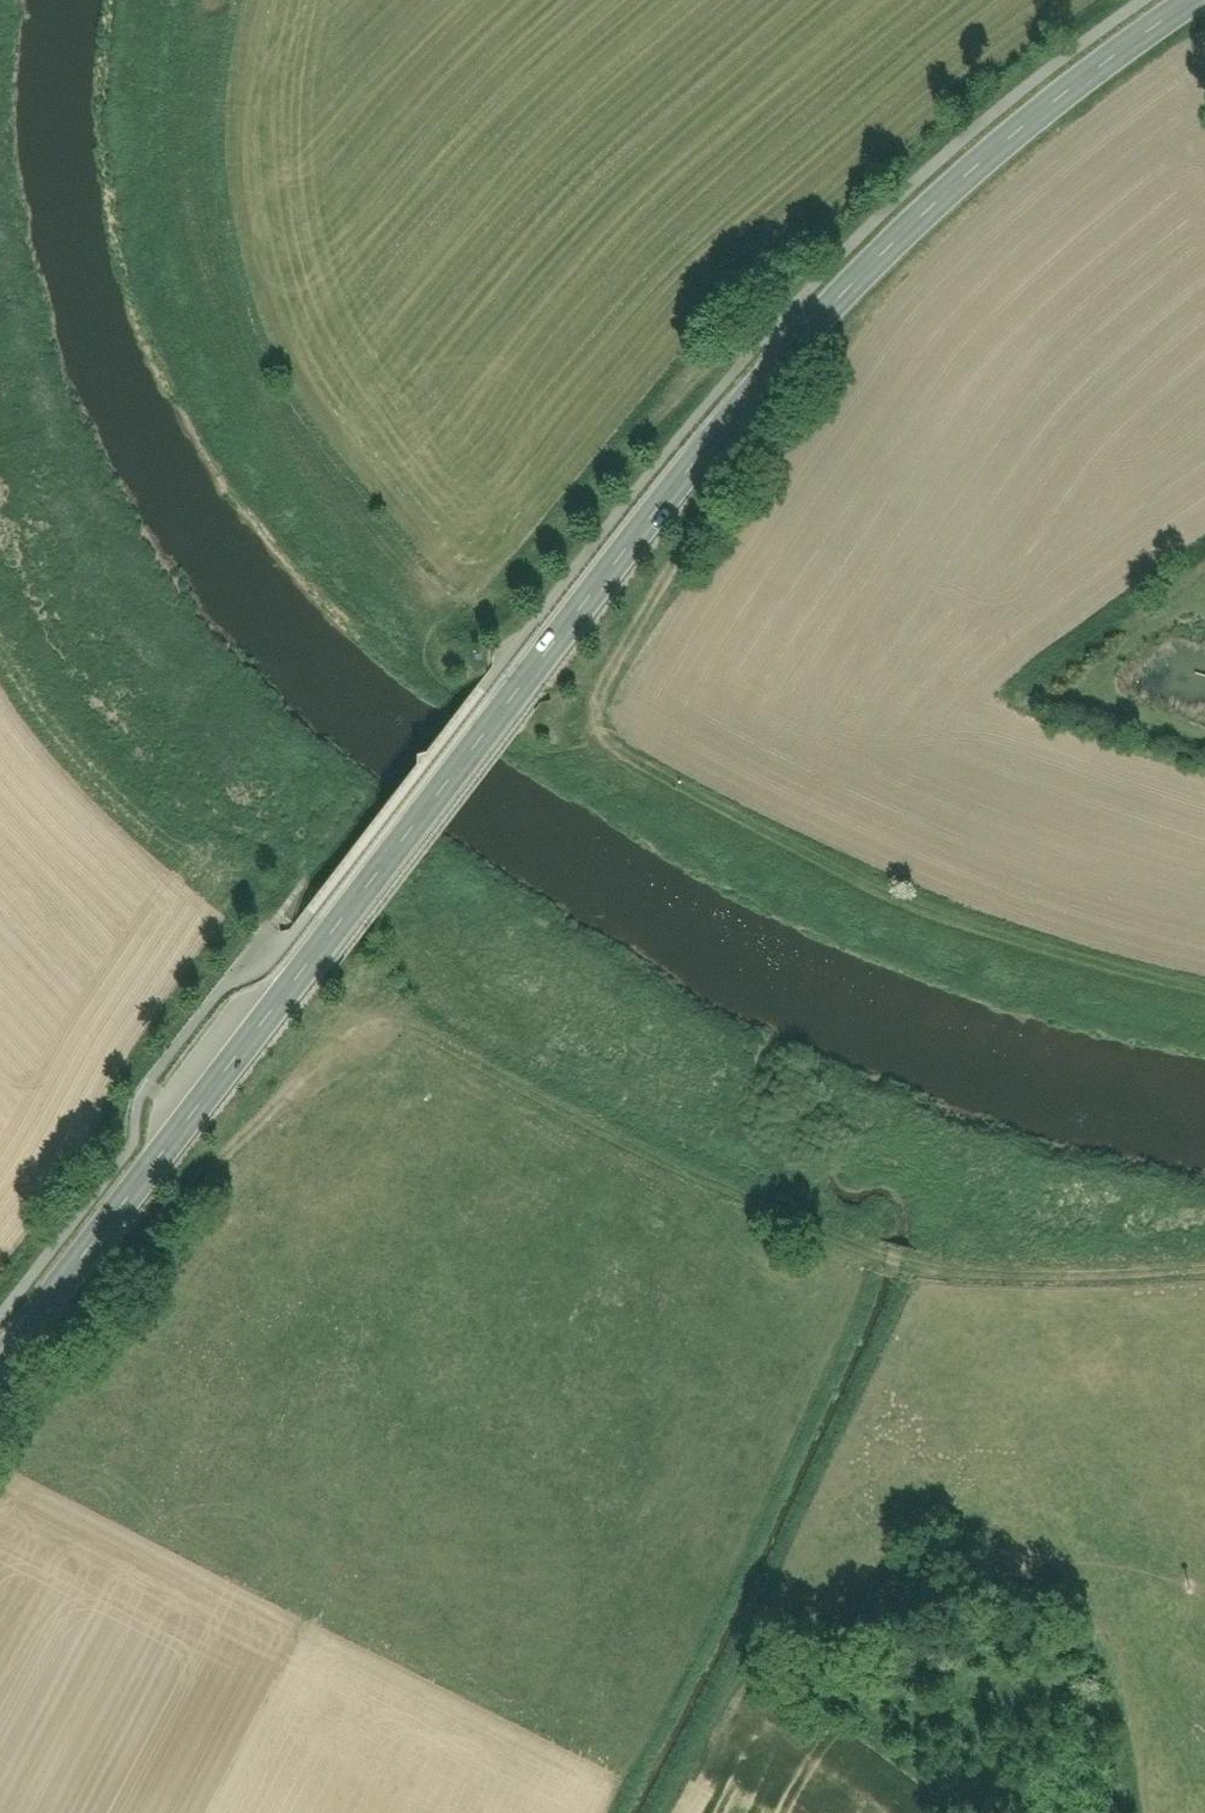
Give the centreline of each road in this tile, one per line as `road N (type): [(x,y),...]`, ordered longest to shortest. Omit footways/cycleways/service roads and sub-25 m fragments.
road 1 (tertiary): [(0,1373),(558,643),(796,352),(947,199),(1083,80),(1200,0)]

